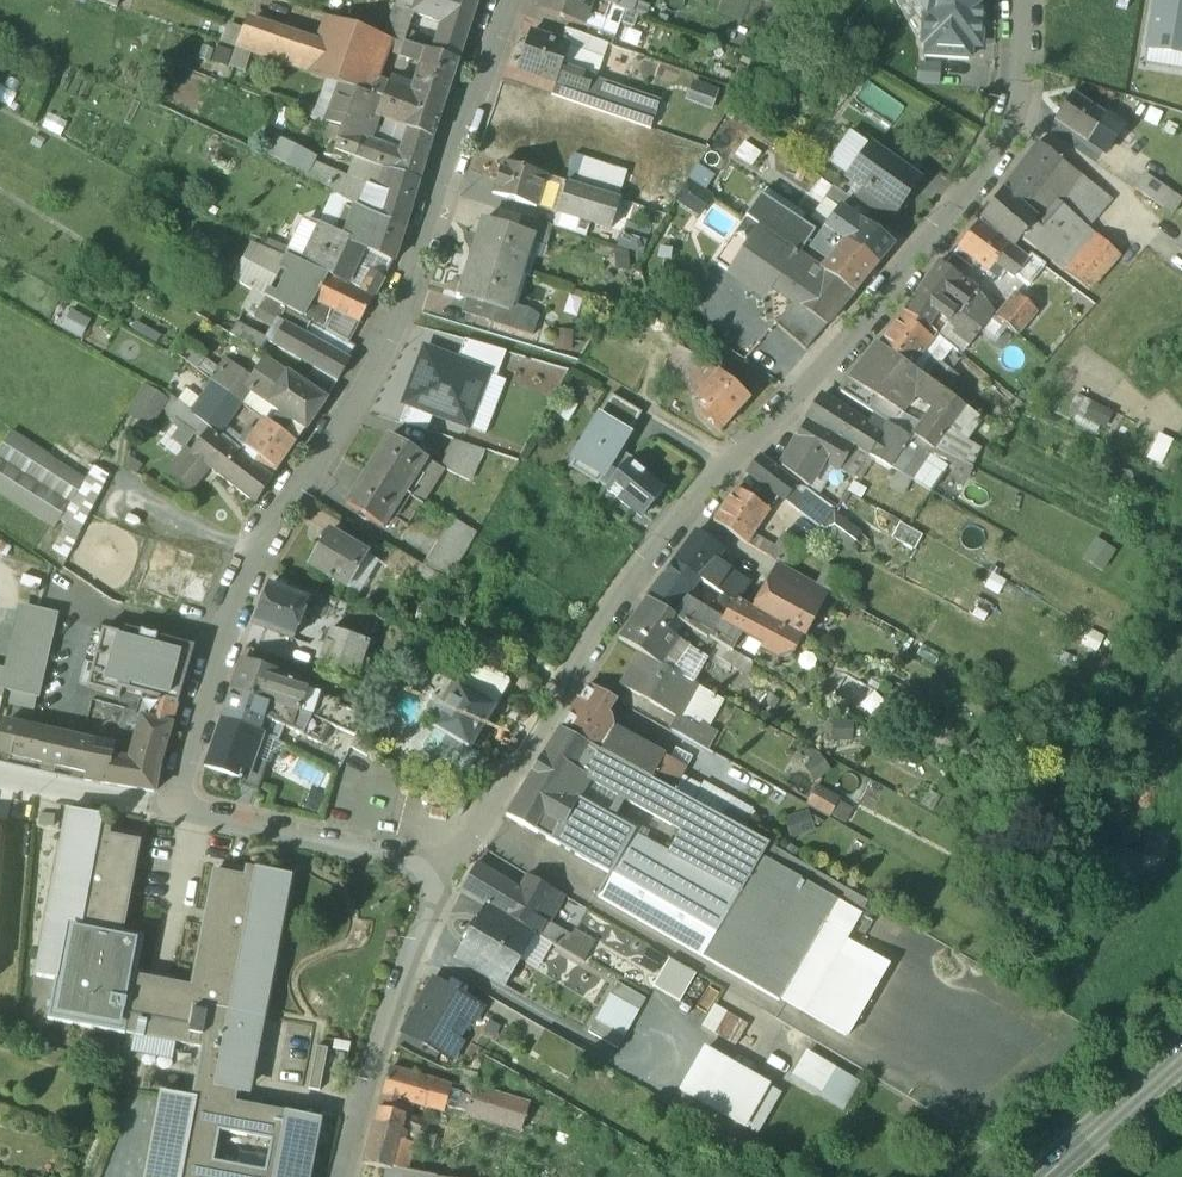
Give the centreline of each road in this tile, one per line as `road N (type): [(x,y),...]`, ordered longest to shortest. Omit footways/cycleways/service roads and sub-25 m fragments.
road 1 (residential): [(1023,0),(1018,110),(1005,160),(641,560),(587,663),(447,879)]
road 2 (residential): [(173,813),(249,565),(379,359),(510,0)]
road 3 (residential): [(447,879),(412,929),(345,1176)]
road 4 (residential): [(447,879),(430,868),(173,813)]
road 5 (residential): [(173,813),(0,778)]
road 6 (secondary): [(1082,1176),(1181,1090)]

